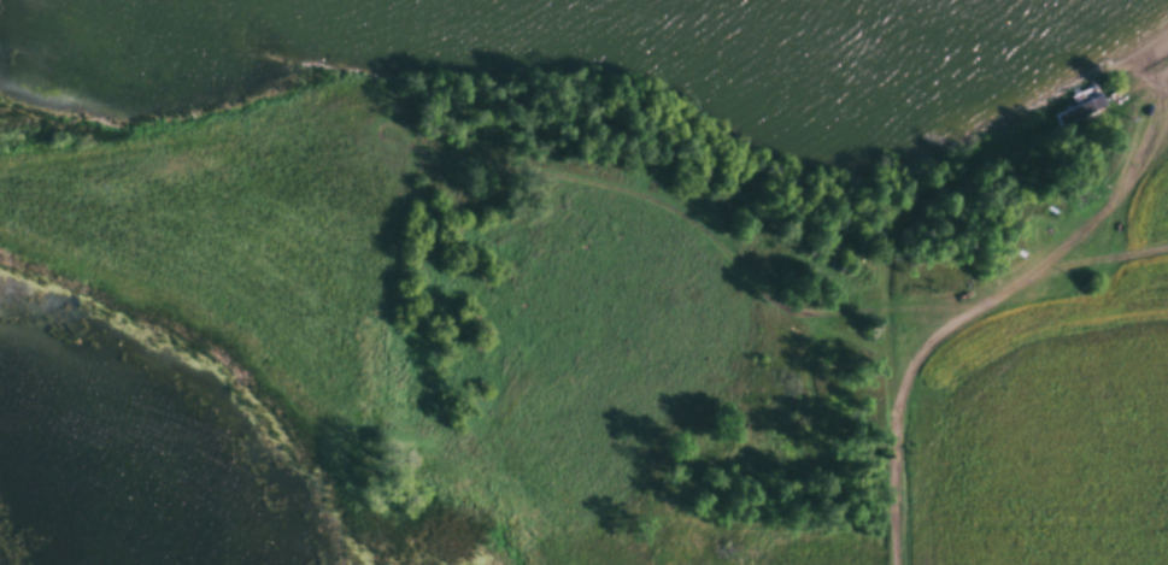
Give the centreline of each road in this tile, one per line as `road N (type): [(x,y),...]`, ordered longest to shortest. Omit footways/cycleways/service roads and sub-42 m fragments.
road 1 (track): [(898,564),(902,488),(884,302),(899,287),(974,279),(1021,260),(1109,198),(1167,96)]

